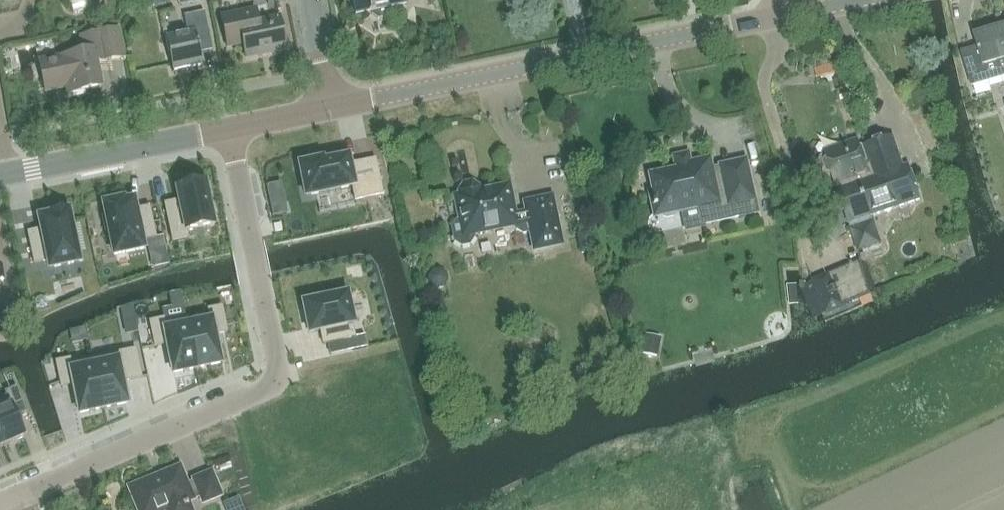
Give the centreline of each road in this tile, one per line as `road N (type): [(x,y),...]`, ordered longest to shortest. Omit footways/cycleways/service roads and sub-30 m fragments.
road 1 (residential): [(0,502),(271,389),(277,376),(231,128)]
road 2 (tertiary): [(335,107),(778,16)]
road 3 (tertiary): [(10,172),(231,128)]

